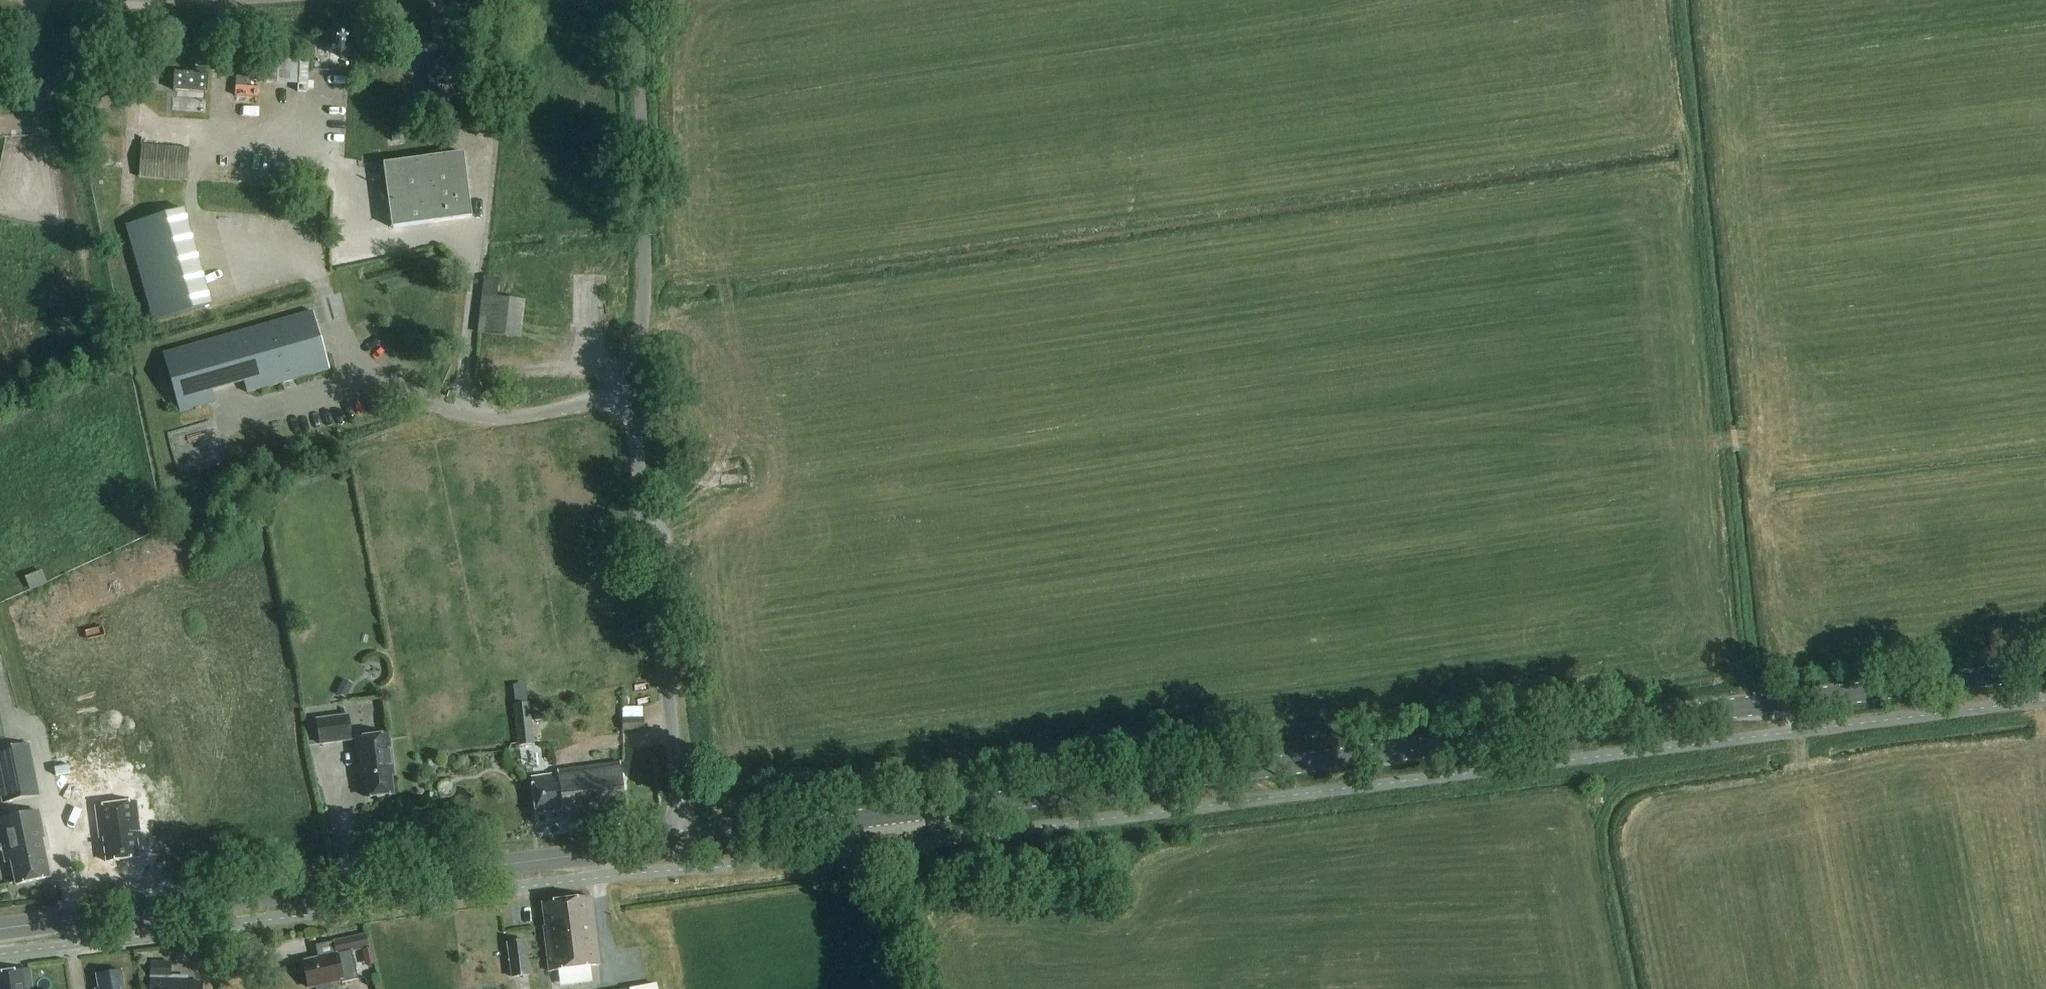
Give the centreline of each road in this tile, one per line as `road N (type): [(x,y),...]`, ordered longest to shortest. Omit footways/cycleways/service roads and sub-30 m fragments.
road 1 (tertiary): [(679,844),(2045,669)]
road 2 (unclassified): [(679,844),(638,424),(645,215),(636,0)]
road 3 (tertiary): [(0,930),(679,844)]

